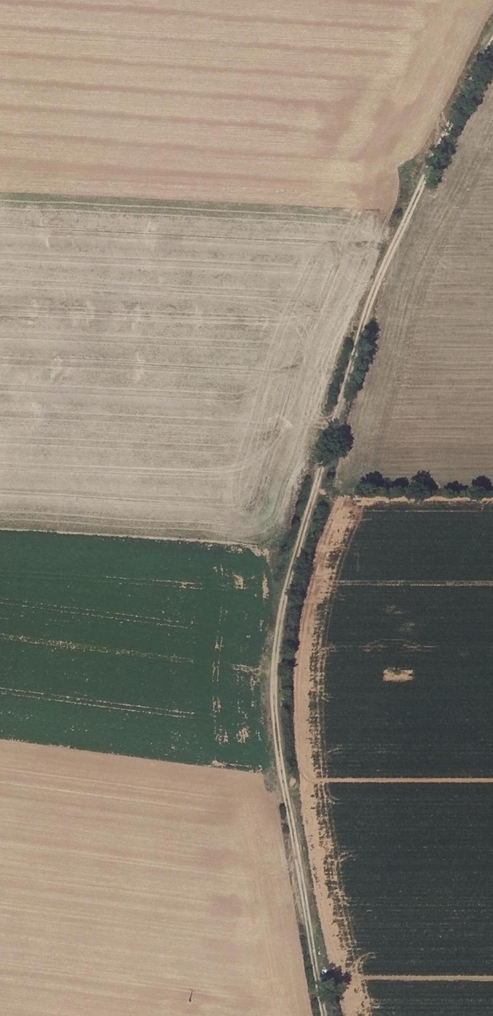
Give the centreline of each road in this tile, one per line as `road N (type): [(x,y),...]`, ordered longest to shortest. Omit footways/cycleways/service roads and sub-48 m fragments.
road 1 (track): [(326,1015),(279,743),(273,693),(281,609),(363,318),(492,41)]

